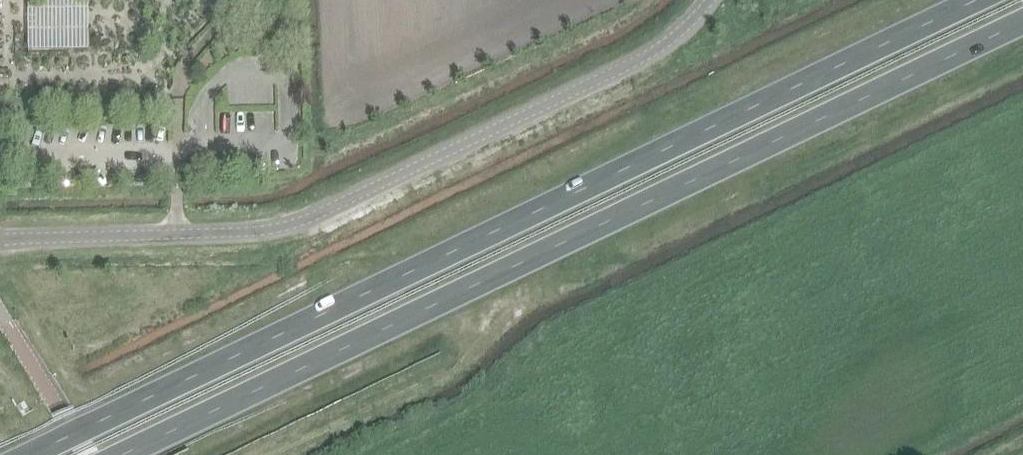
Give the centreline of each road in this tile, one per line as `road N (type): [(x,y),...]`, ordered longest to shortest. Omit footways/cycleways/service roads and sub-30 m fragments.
road 1 (trunk): [(975,0),(28,454)]
road 2 (trunk): [(121,454),(1022,21)]
road 3 (tertiary): [(0,240),(246,232),(330,212),(672,41),(707,0)]

